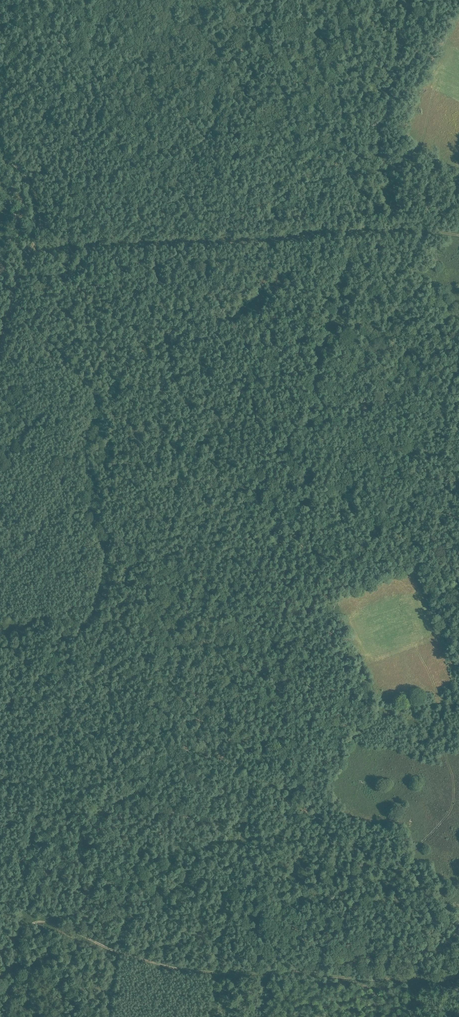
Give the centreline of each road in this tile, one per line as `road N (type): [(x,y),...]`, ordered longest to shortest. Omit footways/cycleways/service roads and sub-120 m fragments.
road 1 (track): [(0,976),(28,926),(43,921),(186,970),(458,978)]
road 2 (track): [(5,234),(34,247),(380,231),(458,237)]
road 3 (track): [(417,647),(434,681),(428,710),(453,780),(447,816),(427,840),(324,913),(315,974)]
road 4 (track): [(0,150),(29,180),(44,223),(0,334)]

